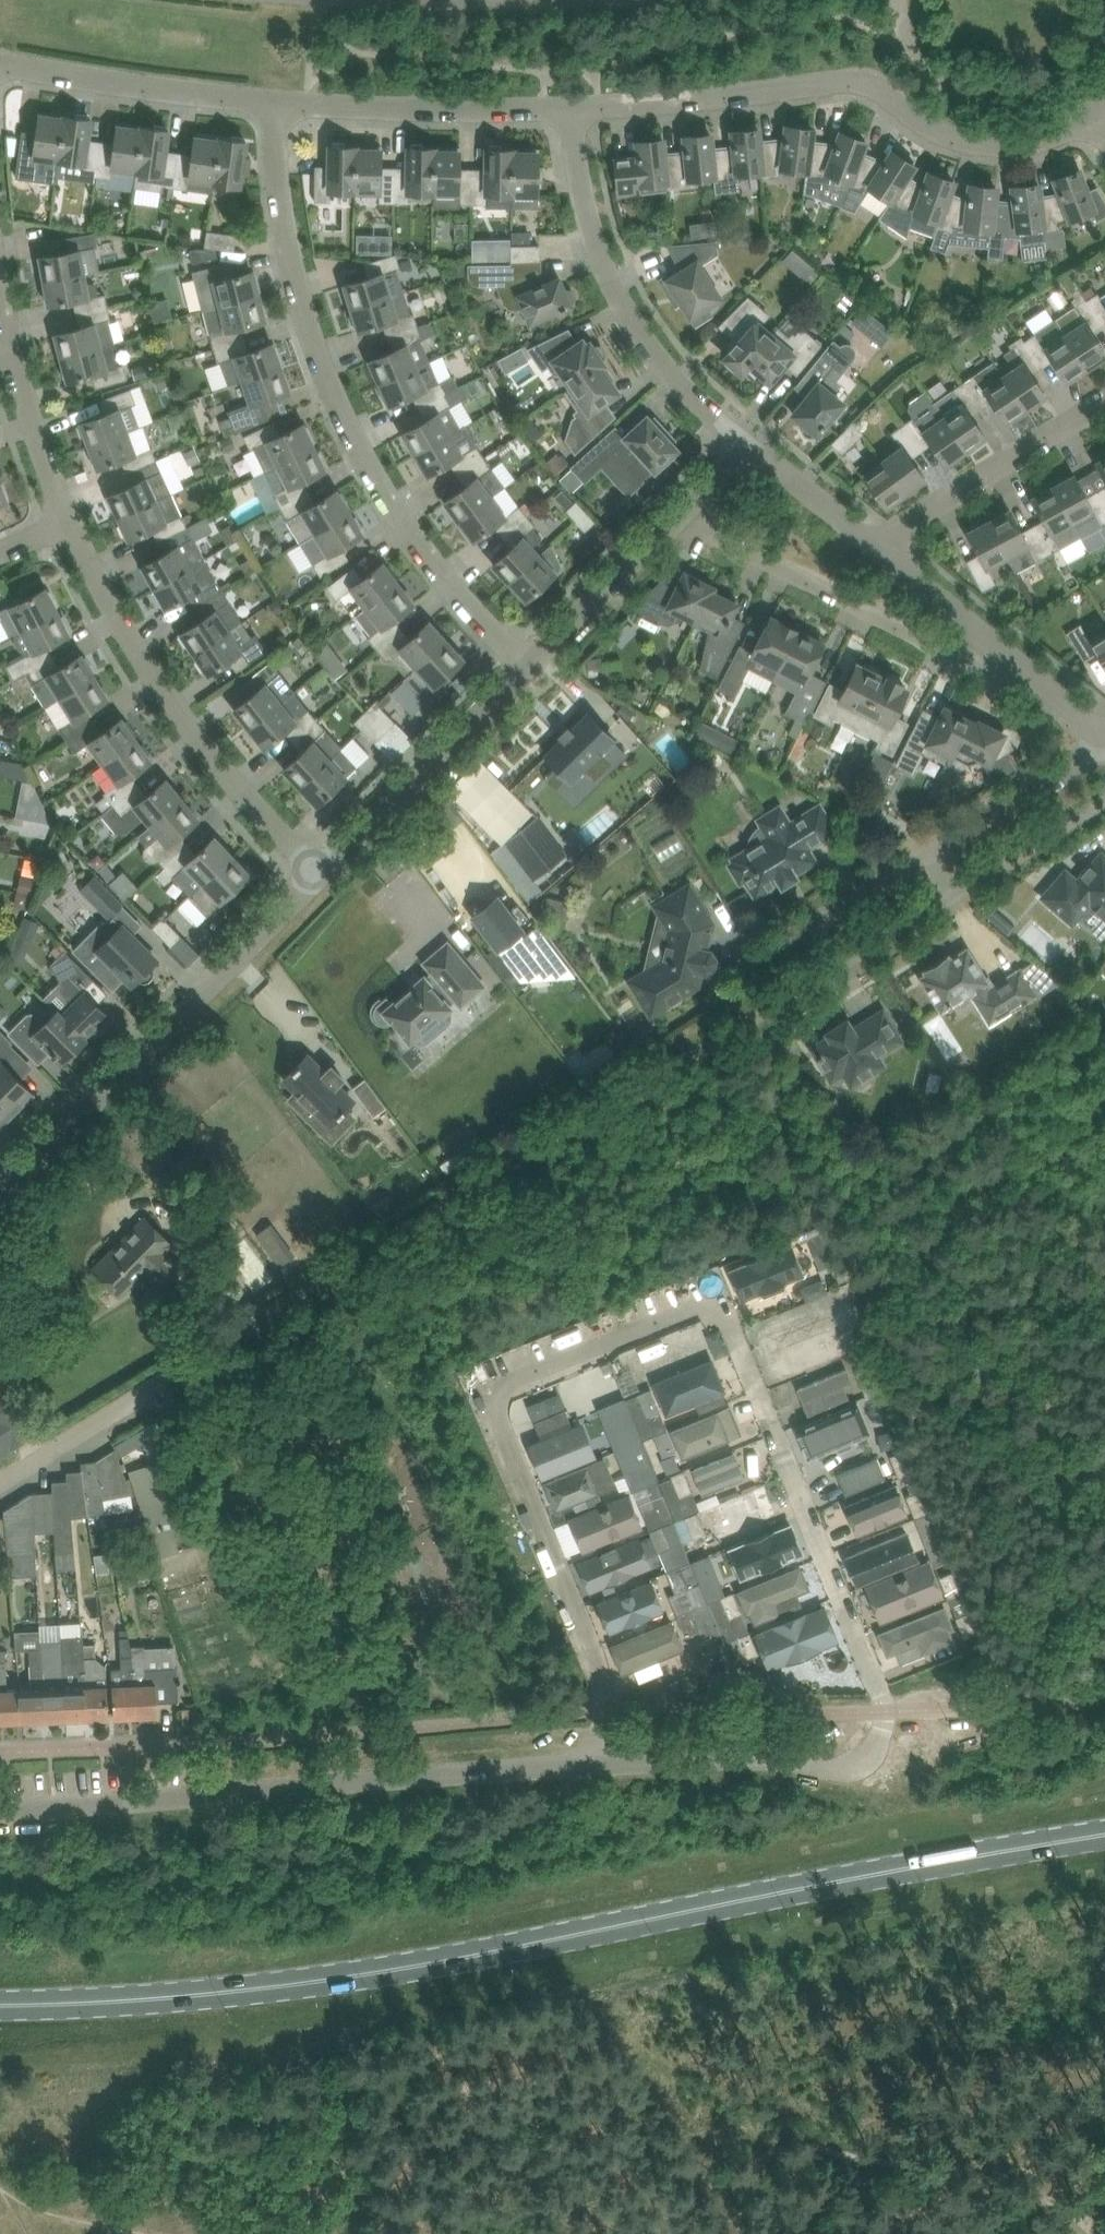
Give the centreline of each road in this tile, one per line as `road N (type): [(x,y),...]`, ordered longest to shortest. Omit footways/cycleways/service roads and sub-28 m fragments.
road 1 (residential): [(604,1764),(860,1764),(883,1731),(880,1691),(785,1456),(730,1327),(708,1306),(514,1382),(501,1397),(501,1425),(597,1662),(604,1710)]
road 2 (primary): [(1104,1835),(288,1985),(0,2003)]
road 3 (residential): [(527,668),(362,455),(286,290),(270,198),(276,101)]
road 4 (residential): [(604,1764),(0,1811)]
road 5 (residential): [(566,109),(854,82),(926,123),(983,142),(1046,135),(1095,116)]
road 6 (residential): [(321,873),(0,1194)]
road 7 (residential): [(321,873),(157,684),(67,516)]
road 8 (residential): [(732,434),(649,371),(613,328),(582,250),(566,109)]
road 9 (residential): [(788,938),(1101,739)]
road 10 (residential): [(987,652),(929,642),(653,512)]
road 11 (residential): [(527,668),(321,873)]
road 12 (residential): [(276,101),(566,109)]
road 13 (residential): [(862,540),(1104,395)]
road 14 (residential): [(0,60),(276,101)]
road 15 (residential): [(67,516),(22,393),(0,288)]
road 16 (residential): [(653,512),(527,668)]
road 17 (residential): [(0,1483),(150,1390)]
road 18 (residential): [(987,652),(862,540)]
road 19 (residential): [(862,540),(732,434)]
road 20 (residential): [(1101,739),(987,652)]

